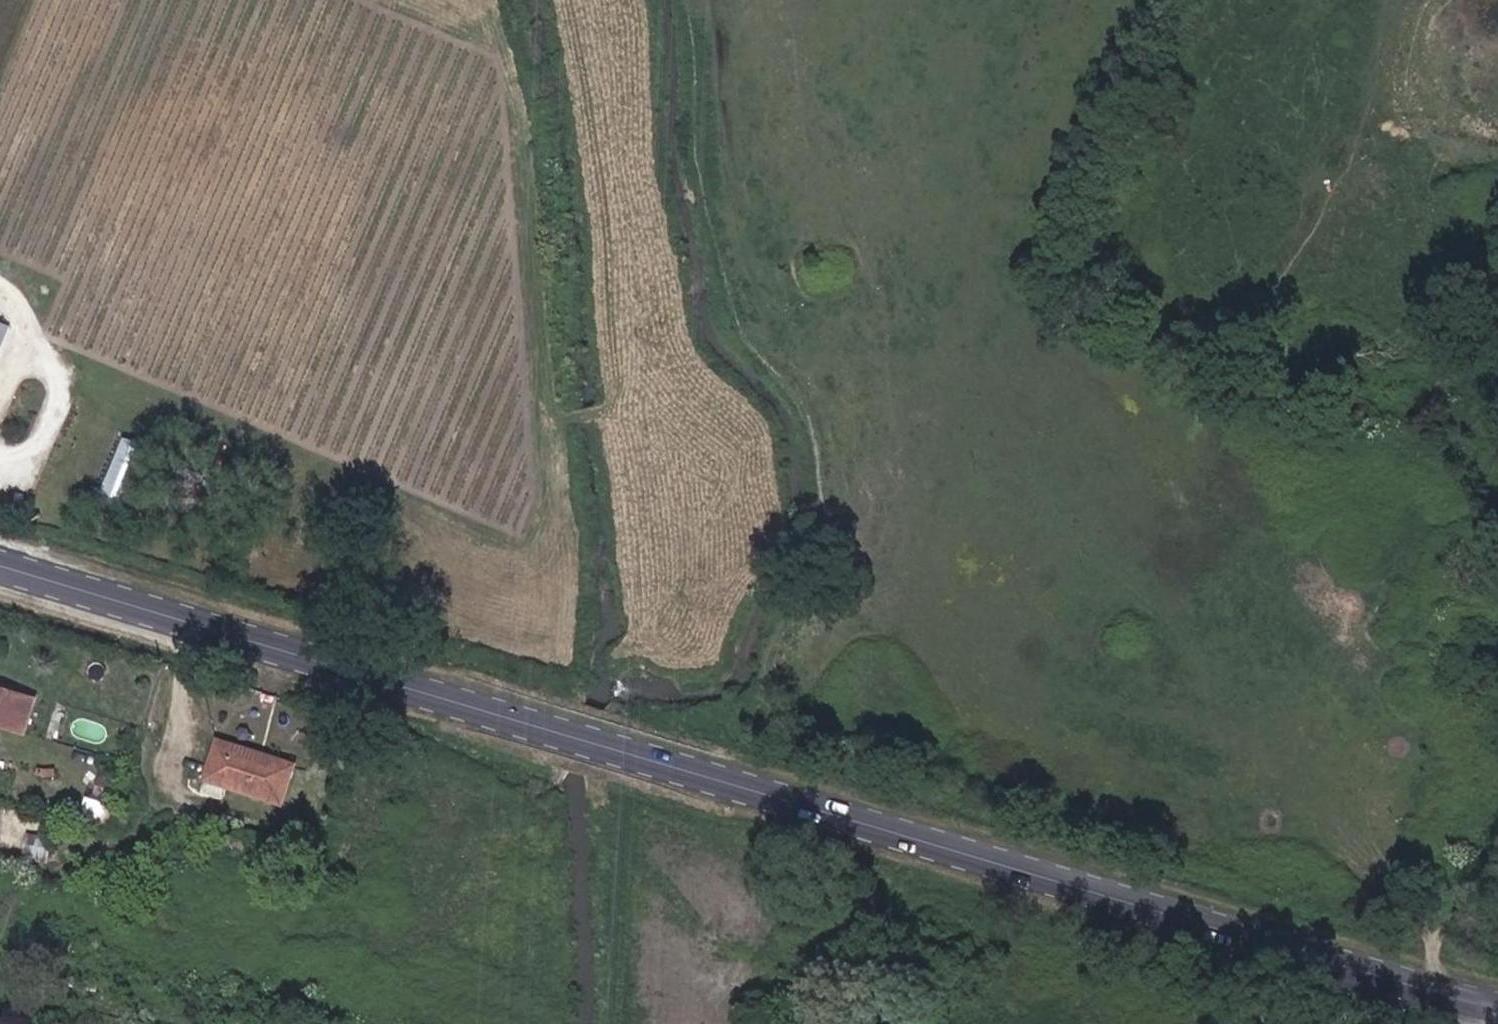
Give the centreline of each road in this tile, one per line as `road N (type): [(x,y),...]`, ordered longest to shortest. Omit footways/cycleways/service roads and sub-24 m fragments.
road 1 (secondary): [(1497,1006),(591,742)]
road 2 (secondary): [(0,566),(591,742)]

